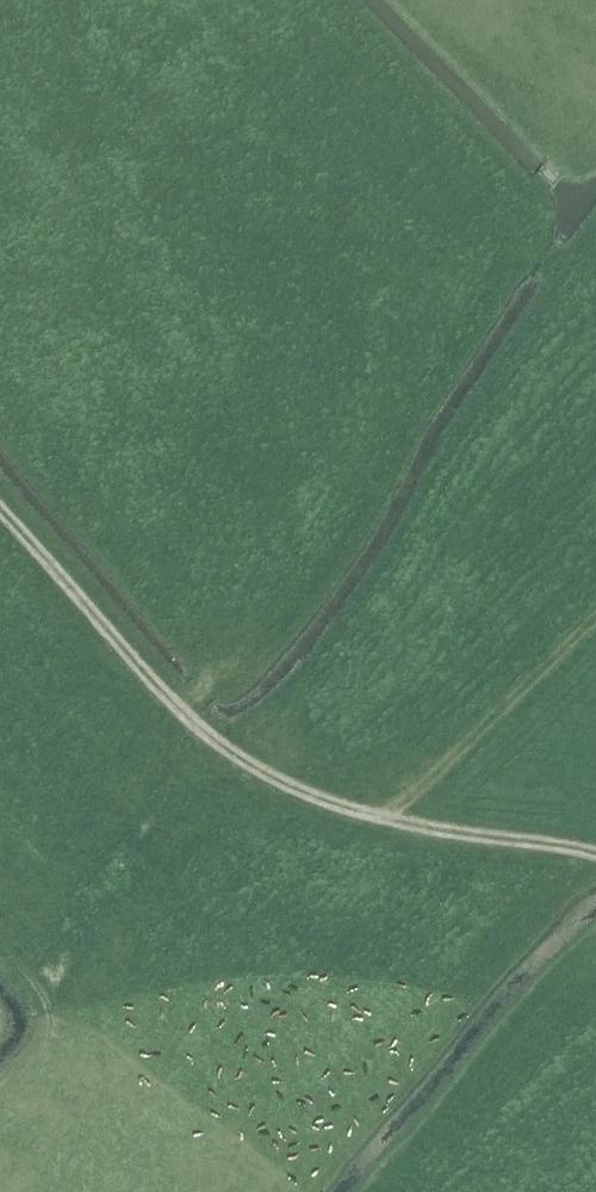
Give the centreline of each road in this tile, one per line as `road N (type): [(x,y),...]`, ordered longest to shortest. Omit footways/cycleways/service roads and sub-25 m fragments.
road 1 (track): [(0,512),(172,701),(251,764),(307,795),(390,818),(595,856)]
road 2 (track): [(390,818),(595,620)]

